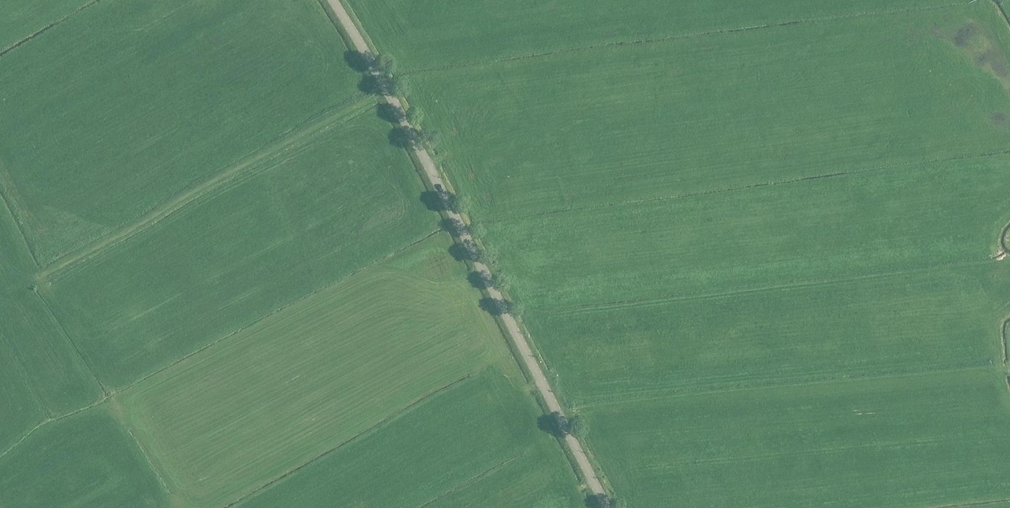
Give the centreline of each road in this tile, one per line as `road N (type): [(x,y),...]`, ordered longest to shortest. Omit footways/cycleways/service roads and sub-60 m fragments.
road 1 (unclassified): [(608,507),(386,86),(331,0)]
road 2 (track): [(1009,369),(560,416)]
road 3 (track): [(0,298),(388,91)]

